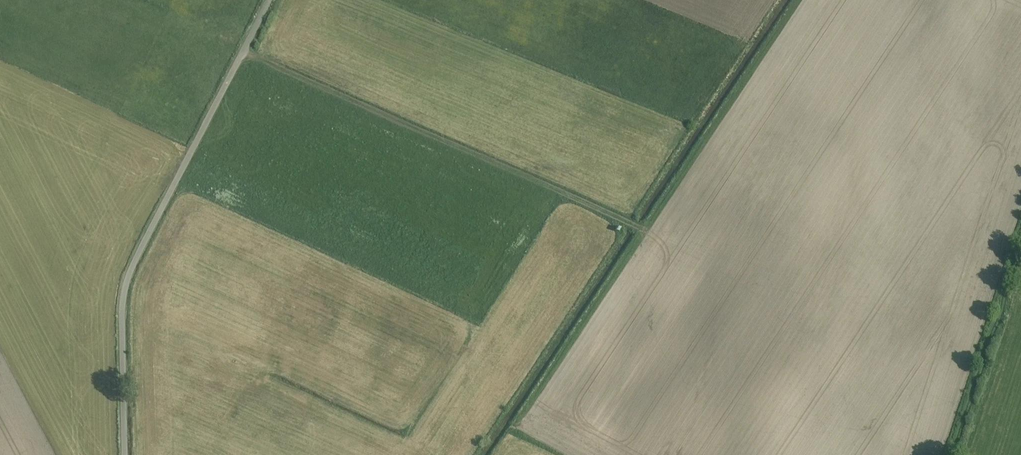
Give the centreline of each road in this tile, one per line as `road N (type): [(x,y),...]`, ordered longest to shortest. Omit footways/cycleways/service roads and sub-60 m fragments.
road 1 (unclassified): [(270,0),(128,276),(125,454)]
road 2 (track): [(243,52),(647,229)]
road 3 (track): [(1020,259),(957,454)]

